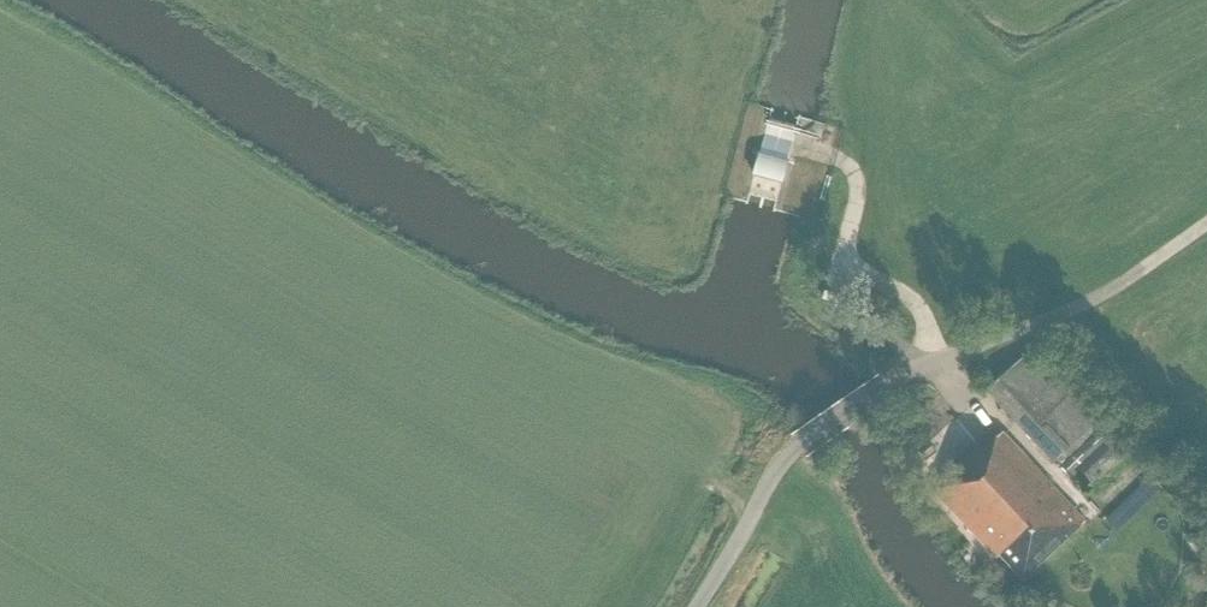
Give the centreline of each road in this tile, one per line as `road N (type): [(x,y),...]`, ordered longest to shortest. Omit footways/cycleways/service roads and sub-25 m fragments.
road 1 (unclassified): [(704,606),(780,465),(798,446),(930,362),(1130,287),(1206,233)]

